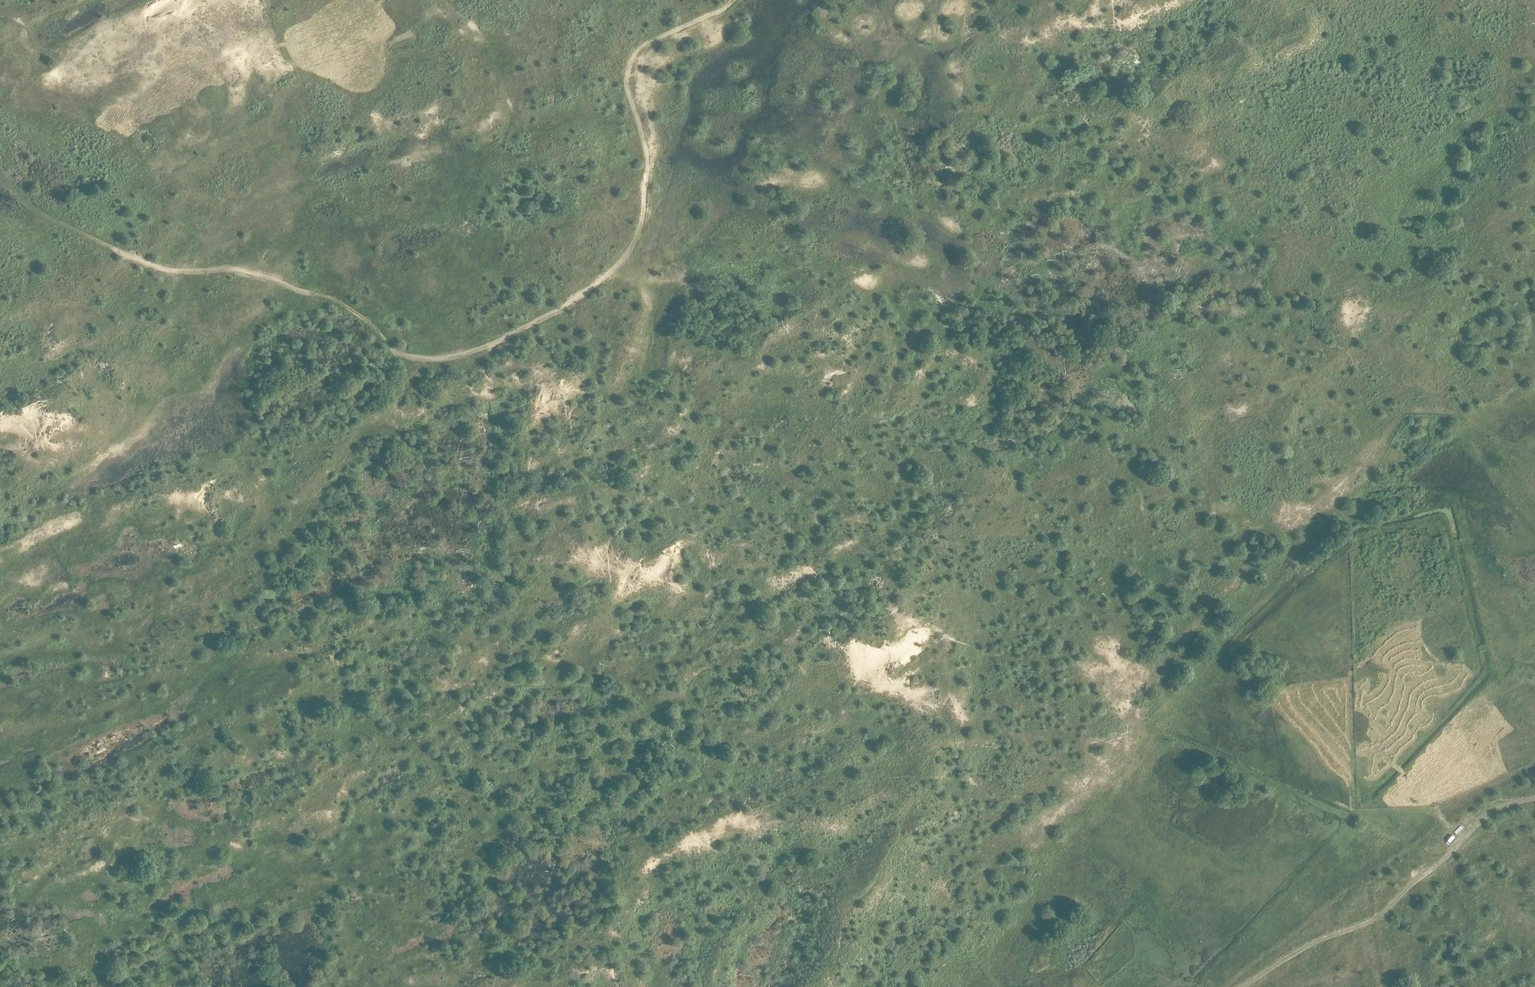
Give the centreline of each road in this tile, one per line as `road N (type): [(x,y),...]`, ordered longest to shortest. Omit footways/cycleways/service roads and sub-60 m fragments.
road 1 (track): [(1242,986),(1308,946),(1377,918),(1487,814),(1534,798)]

